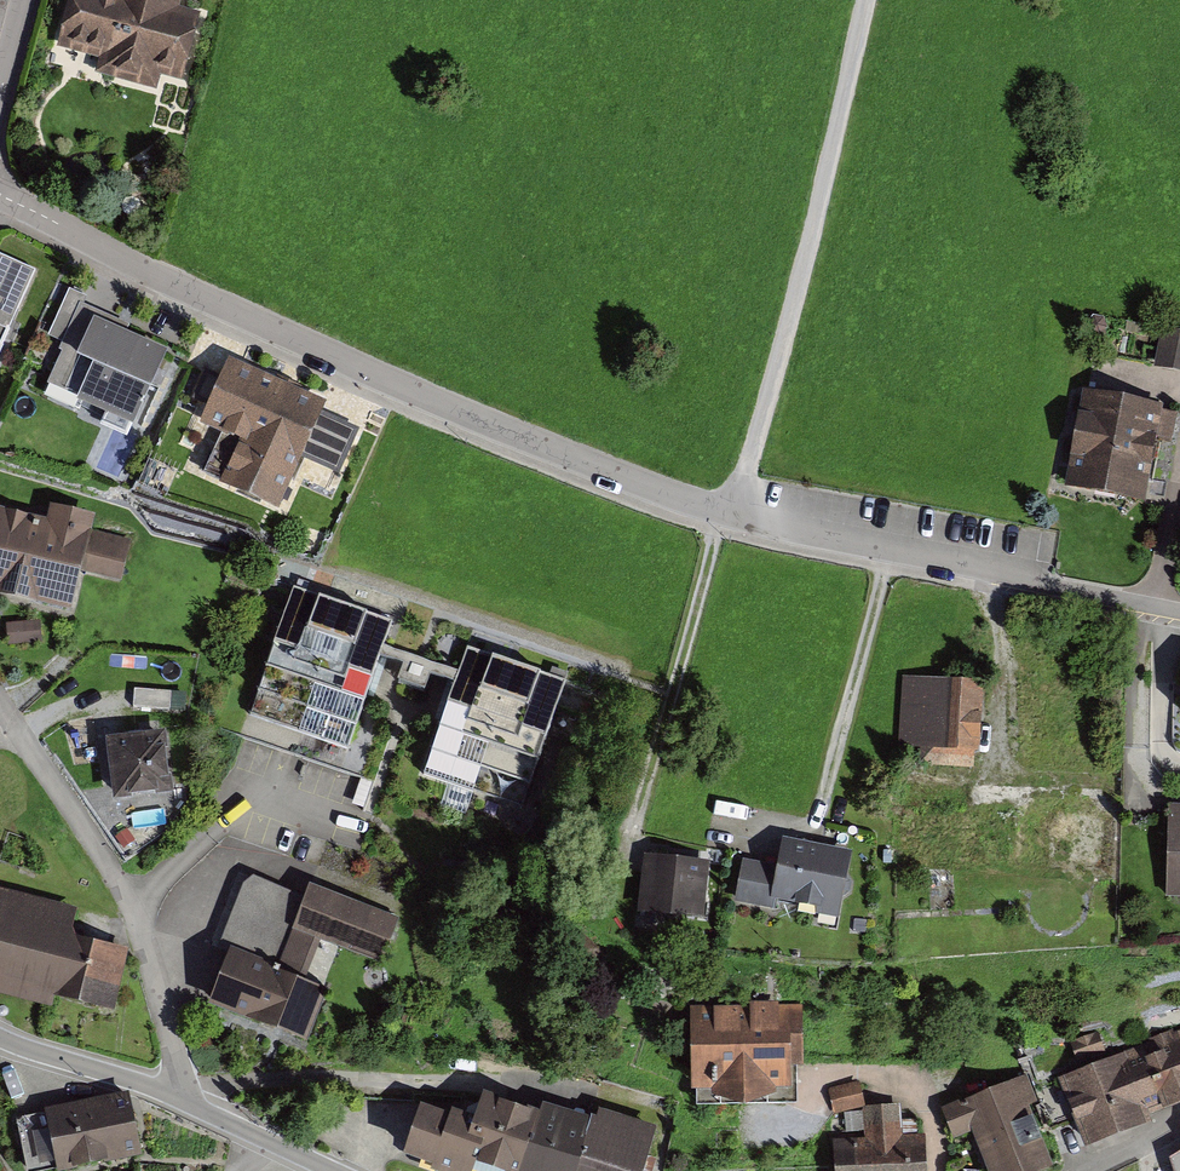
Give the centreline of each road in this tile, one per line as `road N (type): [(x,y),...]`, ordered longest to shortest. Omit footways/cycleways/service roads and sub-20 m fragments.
road 1 (residential): [(0,195),(498,428),(720,515),(1179,613)]
road 2 (track): [(867,0),(762,427),(747,474),(720,515),(630,846)]
road 3 (residential): [(333,1170),(176,1096),(0,1038)]

